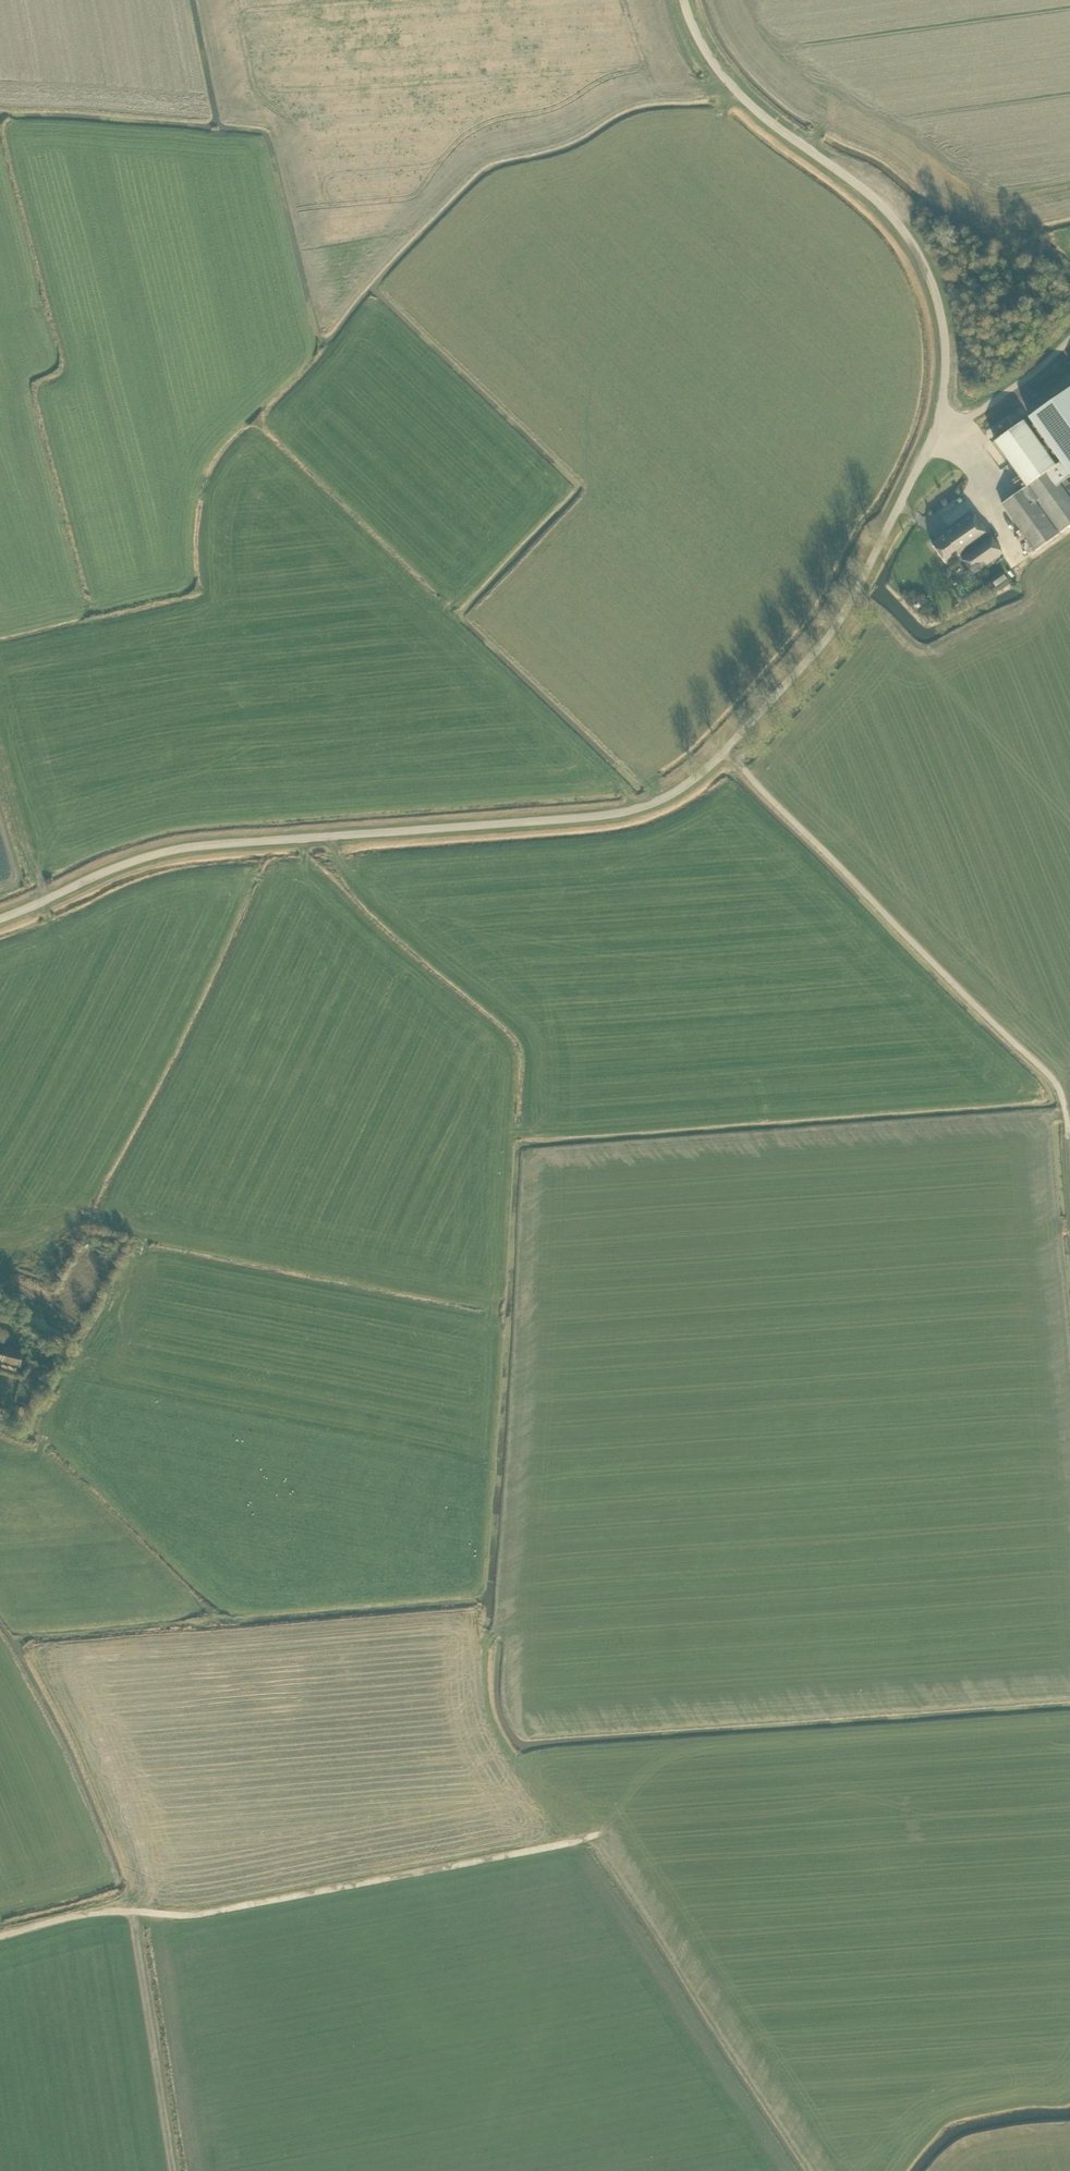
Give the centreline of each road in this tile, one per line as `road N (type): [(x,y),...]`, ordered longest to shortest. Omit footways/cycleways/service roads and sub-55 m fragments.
road 1 (unclassified): [(0,917),(125,863),(183,847),(602,815),(670,793),(727,751),(833,630),(939,420)]
road 2 (track): [(0,1938),(84,1915),(185,1917),(249,1906),(600,1836)]
road 3 (unclassified): [(939,420),(943,326),(908,236),(868,192),(741,95),(705,49),(684,0)]
road 4 (unclassified): [(1069,339),(963,420),(939,420)]

